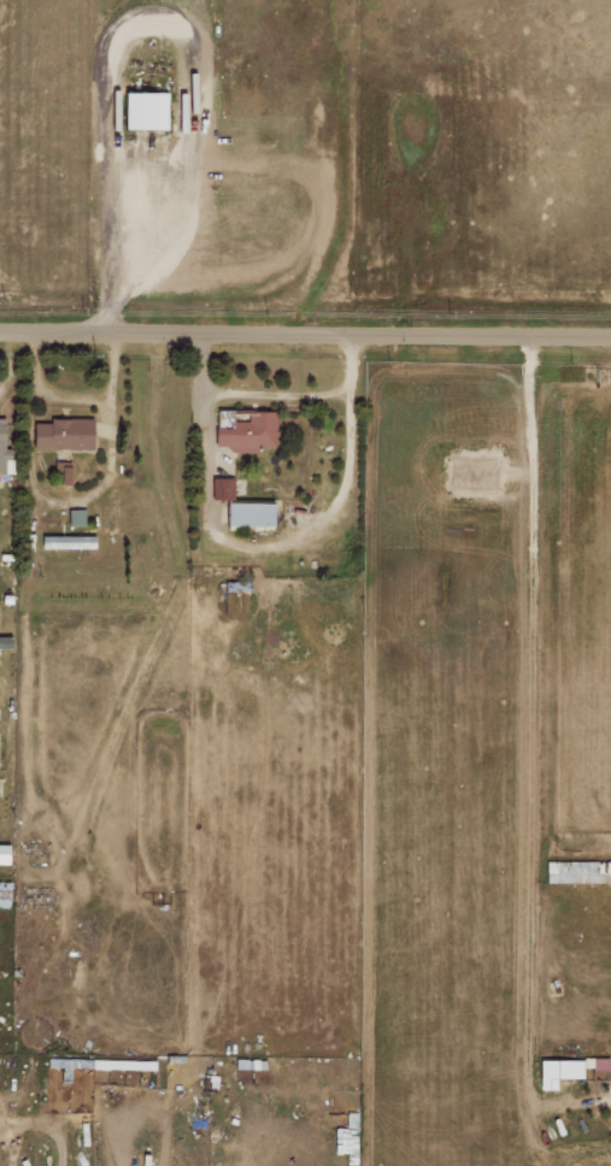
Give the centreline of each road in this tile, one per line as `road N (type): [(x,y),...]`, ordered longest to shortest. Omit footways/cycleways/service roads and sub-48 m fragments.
road 1 (residential): [(0,327),(610,332)]

